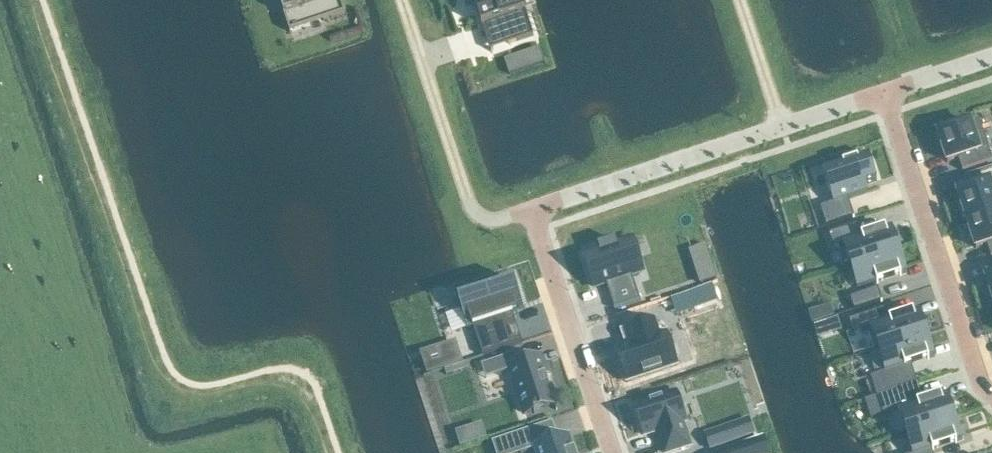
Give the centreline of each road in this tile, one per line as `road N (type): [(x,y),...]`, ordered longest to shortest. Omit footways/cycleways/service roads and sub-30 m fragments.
road 1 (residential): [(884,101),(980,385),(991,395)]
road 2 (residential): [(532,212),(495,220),(473,210),(403,0)]
road 3 (residential): [(532,212),(784,133)]
road 4 (residential): [(613,452),(532,212)]
road 5 (residential): [(739,0),(784,133)]

